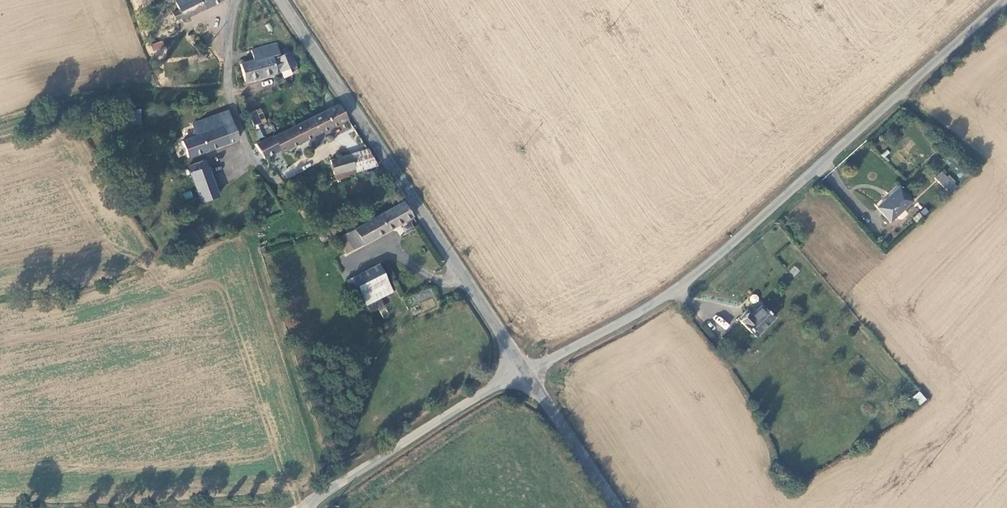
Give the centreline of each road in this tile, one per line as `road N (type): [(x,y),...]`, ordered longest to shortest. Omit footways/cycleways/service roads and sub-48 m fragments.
road 1 (unclassified): [(1001,0),(685,285),(525,370)]
road 2 (unclassified): [(284,0),(525,370)]
road 3 (unclassified): [(525,370),(306,507)]
road 4 (unclassified): [(525,370),(617,507)]

